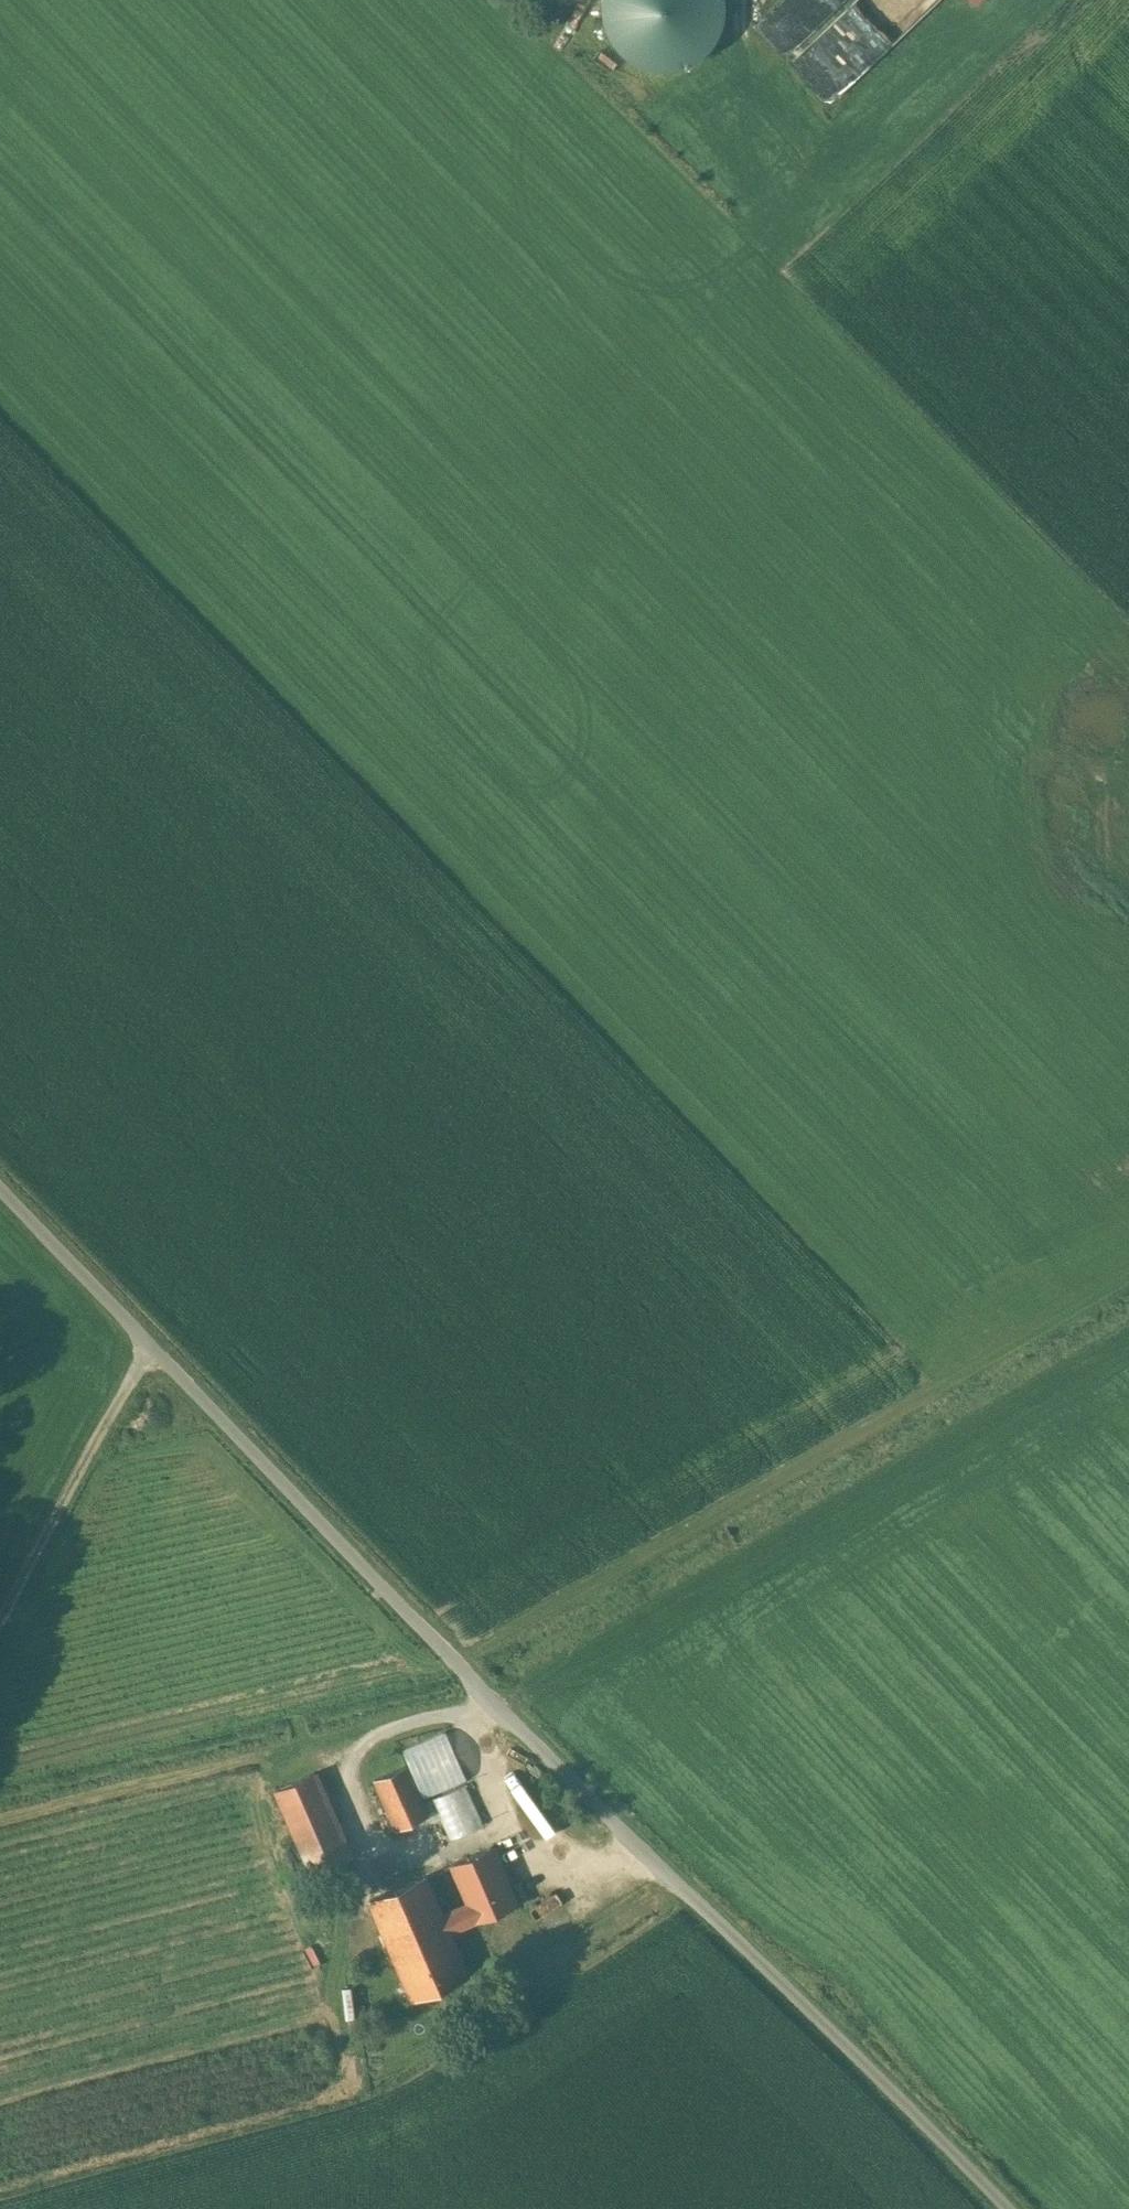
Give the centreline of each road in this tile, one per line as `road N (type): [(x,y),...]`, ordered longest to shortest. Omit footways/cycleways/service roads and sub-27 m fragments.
road 1 (unclassified): [(0,1197),(480,1696),(1012,2208)]
road 2 (track): [(0,1622),(147,1352)]
road 3 (track): [(0,1821),(285,1750)]

